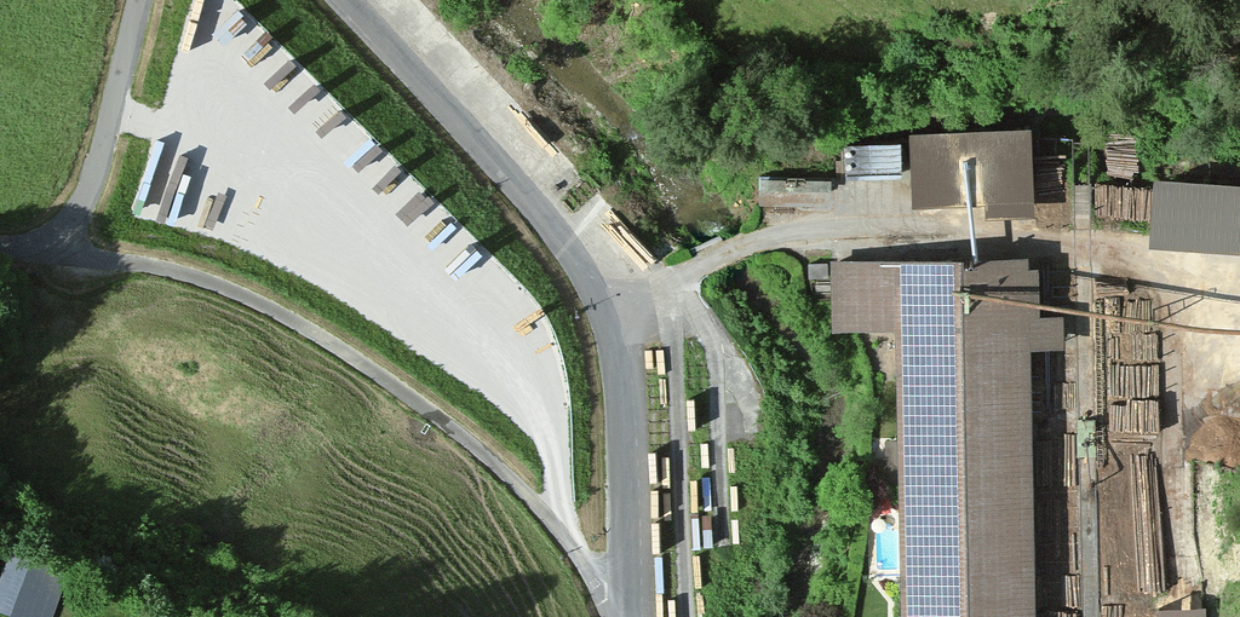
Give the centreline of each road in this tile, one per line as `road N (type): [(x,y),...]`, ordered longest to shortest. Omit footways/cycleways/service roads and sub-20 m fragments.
road 1 (unclassified): [(629,616),(621,390),(597,293),(542,218),(347,0)]
road 2 (unclassified): [(52,246),(90,193),(141,0)]

